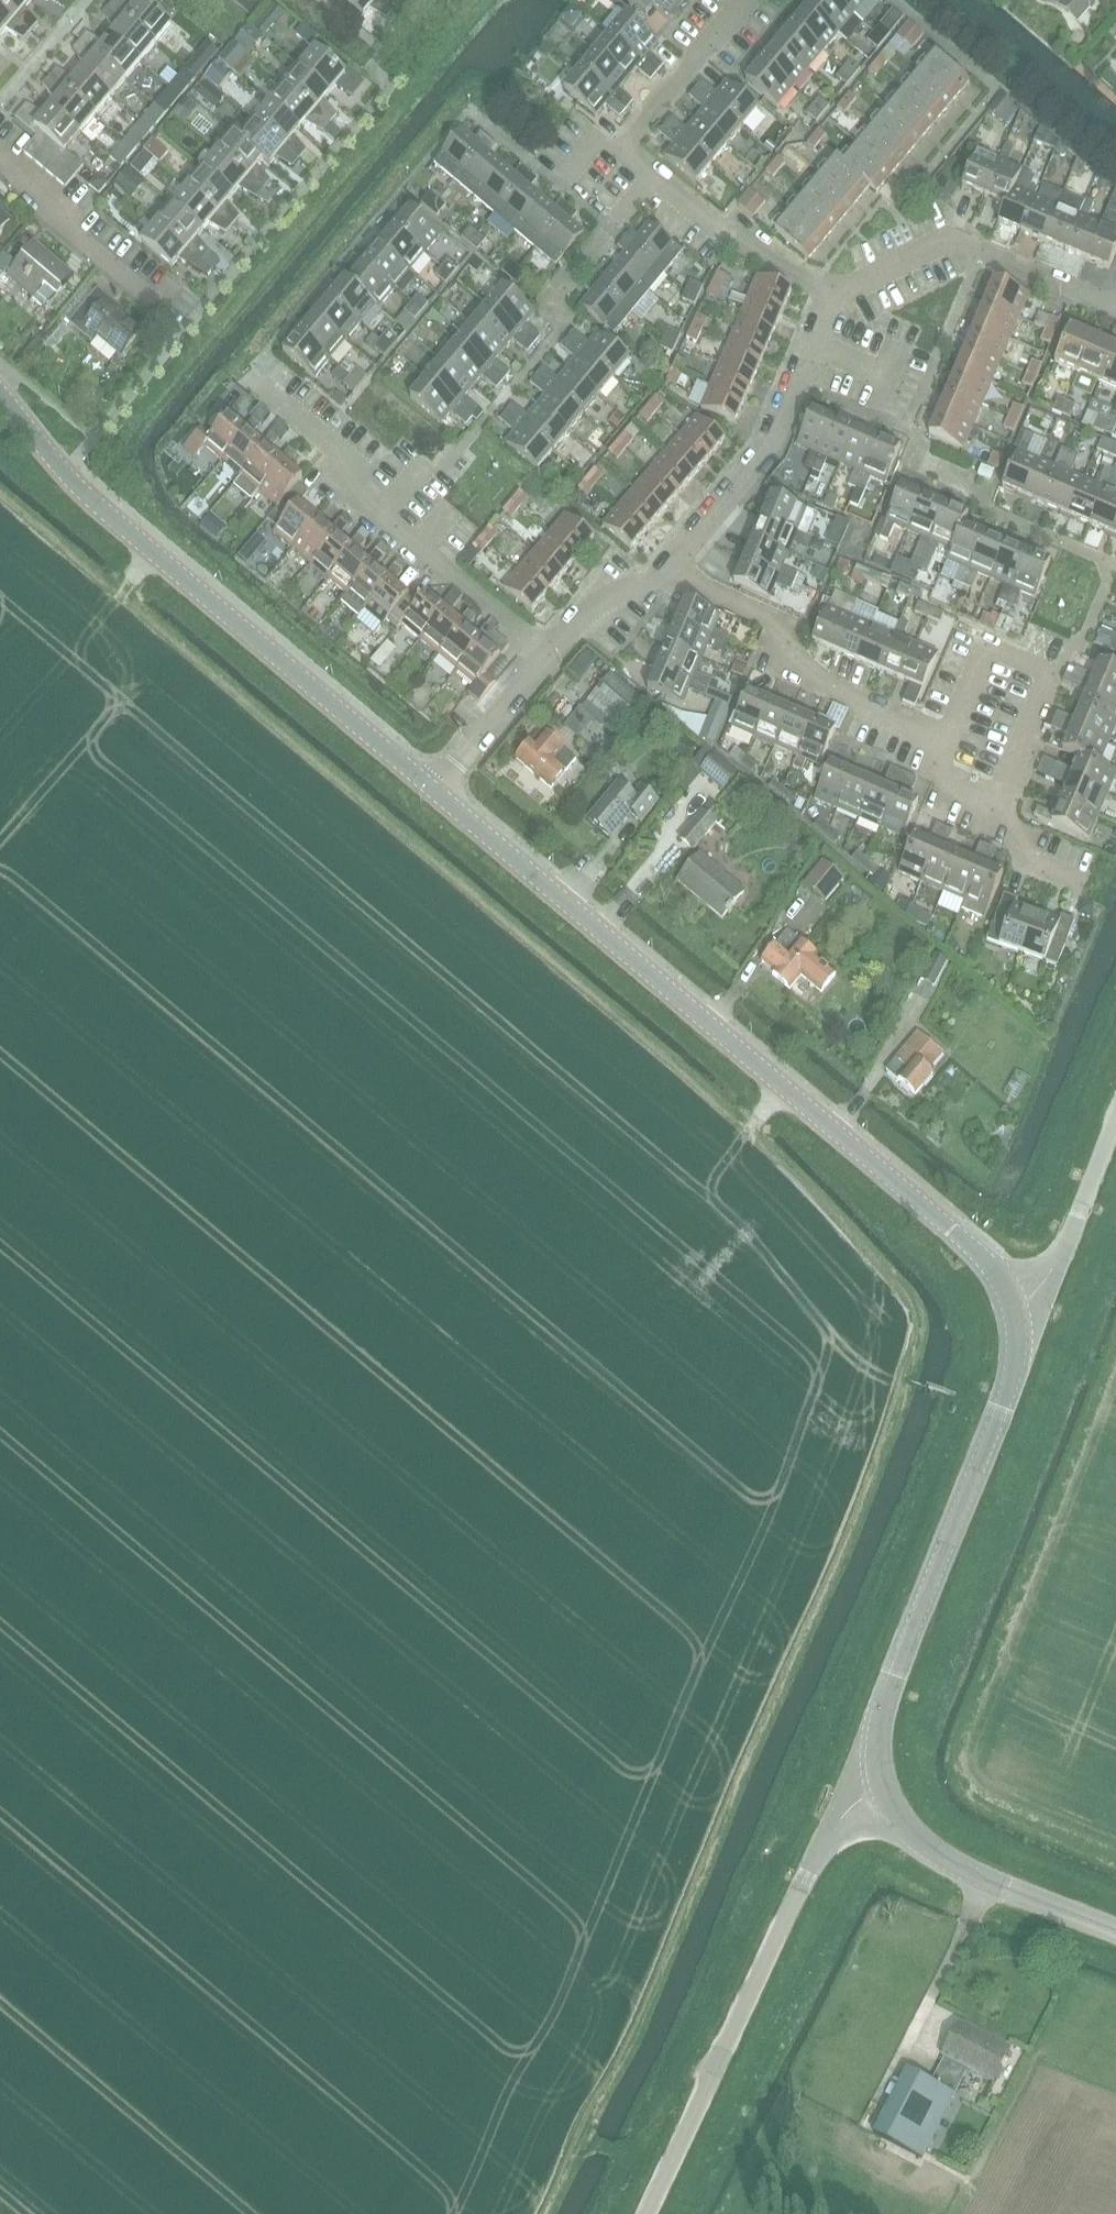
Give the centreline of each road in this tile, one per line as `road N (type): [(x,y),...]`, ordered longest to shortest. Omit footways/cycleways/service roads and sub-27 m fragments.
road 1 (tertiary): [(1026,1307),(997,1259),(438,788)]
road 2 (tertiary): [(438,788),(66,474),(0,386)]
road 3 (tertiary): [(884,1785),(884,1703),(1025,1362),(1026,1307)]
road 4 (unclassified): [(646,2213),(809,1872),(844,1814),(884,1785)]
road 5 (residential): [(554,653),(356,486),(367,471),(254,371)]
road 6 (residential): [(668,574),(796,629),(782,663),(953,737)]
road 7 (residential): [(668,574),(716,525),(776,439),(835,289)]
road 8 (residential): [(1000,804),(1057,673),(993,646),(953,737)]
road 9 (residential): [(835,289),(950,240),(1115,298)]
road 10 (tertiary): [(1115,1930),(948,1865),(904,1828),(884,1785)]
road 11 (unclassified): [(193,322),(0,154)]
road 12 (residential): [(657,176),(623,150),(750,0)]
road 13 (residential): [(835,289),(746,243),(657,176)]
road 14 (unclassified): [(1026,1307),(1052,1281),(1081,1228),(1115,1141)]
road 15 (residential): [(554,653),(603,610),(668,574)]
road 16 (residential): [(1083,882),(1029,862),(1000,804)]

